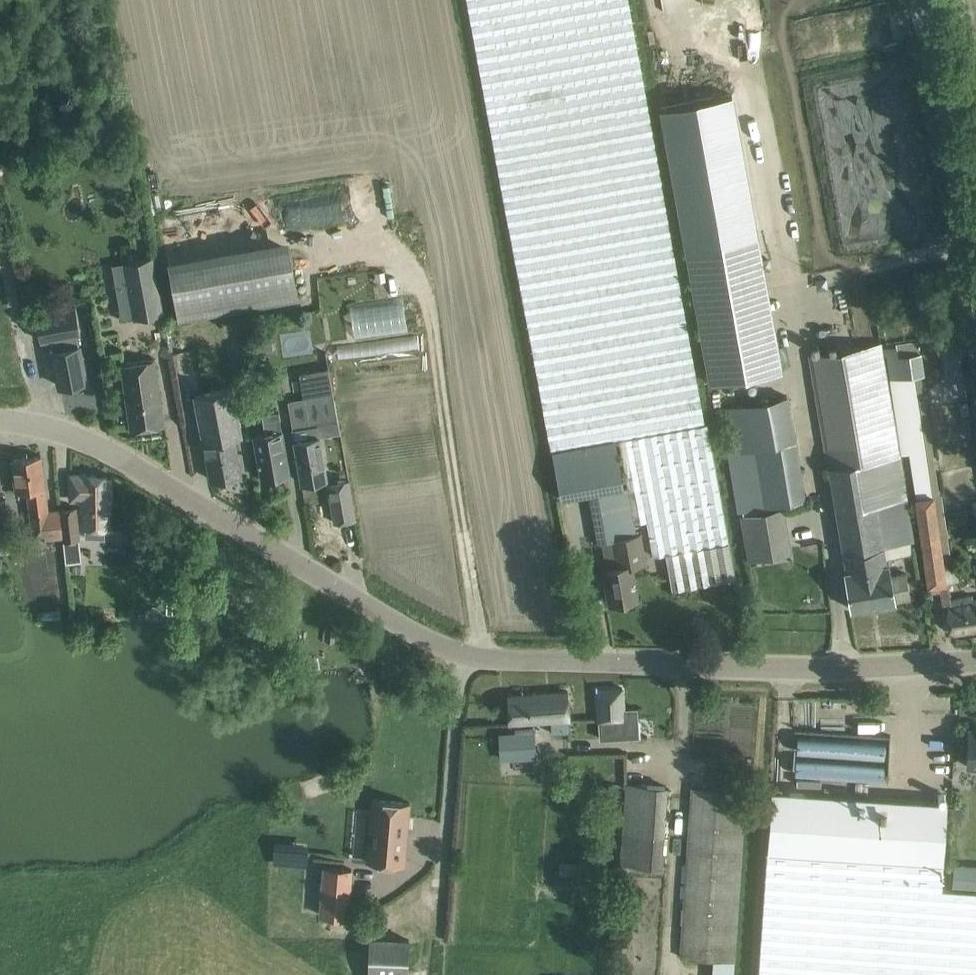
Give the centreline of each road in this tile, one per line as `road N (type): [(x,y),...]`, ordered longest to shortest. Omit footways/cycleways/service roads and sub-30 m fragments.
road 1 (unclassified): [(481,660),(425,640),(73,435),(0,421)]
road 2 (unclassified): [(481,660),(785,669),(975,661)]
road 3 (unclassified): [(975,294),(922,0)]

